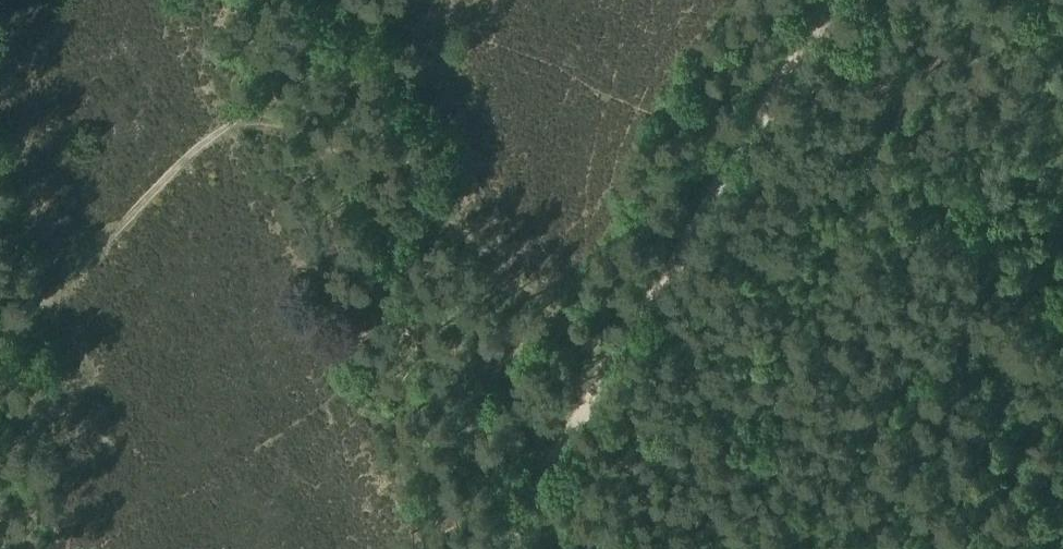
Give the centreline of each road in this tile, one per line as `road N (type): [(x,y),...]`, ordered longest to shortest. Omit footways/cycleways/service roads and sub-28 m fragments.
road 1 (track): [(491,548),(824,0)]
road 2 (track): [(609,354),(494,272),(397,178),(309,133),(260,119),(206,132)]
road 3 (track): [(0,339),(206,132),(291,30),(304,0)]
road 4 (track): [(684,548),(636,467),(620,337)]

